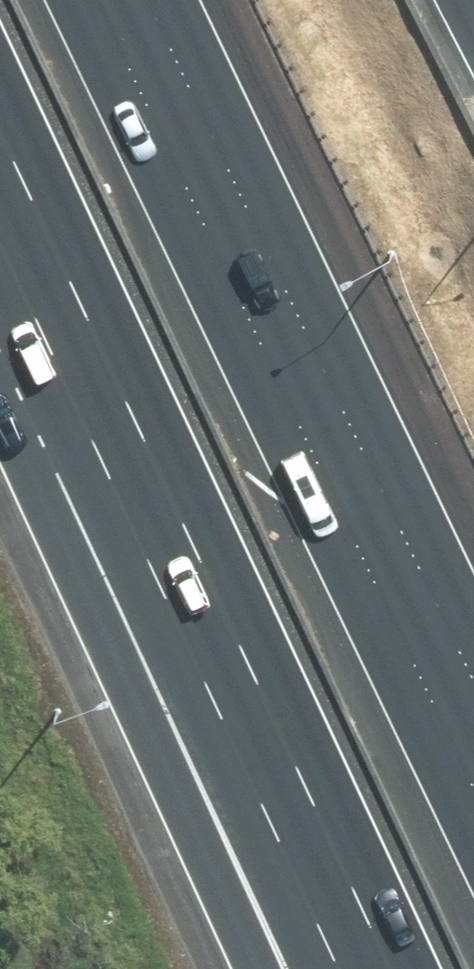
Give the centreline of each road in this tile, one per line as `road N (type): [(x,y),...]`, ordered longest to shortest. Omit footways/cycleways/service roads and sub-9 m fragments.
road 1 (motorway): [(396,968),(0,136)]
road 2 (motorway): [(93,0),(473,792)]
road 3 (motorway): [(250,968),(47,494),(0,288)]

